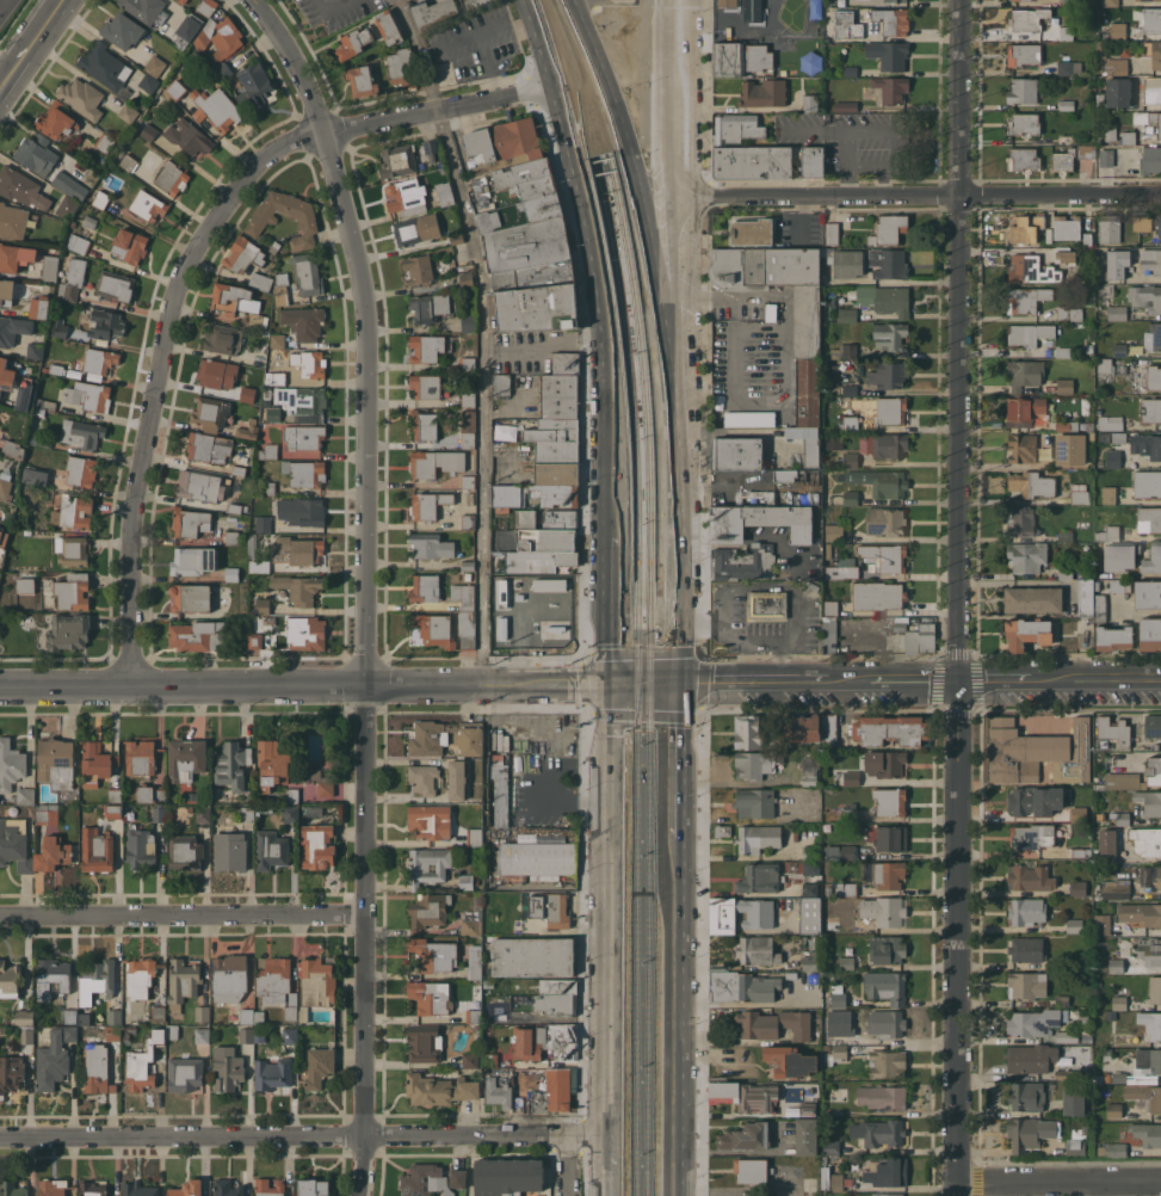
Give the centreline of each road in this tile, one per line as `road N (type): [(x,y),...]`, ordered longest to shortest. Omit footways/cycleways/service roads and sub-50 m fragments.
road 1 (residential): [(253,0),(304,84),(322,132),(359,276),(369,371),(365,1136),(358,1195)]
road 2 (residential): [(960,0),(954,1195)]
road 3 (residential): [(550,87),(299,137),(253,165),(192,253),(172,301),(129,514),(131,685)]
road 4 (residential): [(610,680),(0,685)]
road 5 (residential): [(609,1133),(0,1138)]
road 6 (primary): [(610,680),(609,1195)]
road 7 (primary): [(522,0),(587,239),(610,494)]
road 8 (residential): [(1160,197),(669,197)]
road 9 (primary): [(669,365),(628,141),(573,0)]
road 10 (primary): [(673,1195),(674,820)]
road 11 (primary): [(669,365),(674,279),(662,0)]
road 12 (residential): [(363,912),(0,915)]
road 13 (primary): [(675,588),(669,365)]
road 14 (residential): [(1160,1178),(955,1178)]
road 15 (tertiary): [(826,677),(675,678)]
road 16 (primary): [(674,820),(675,678)]

